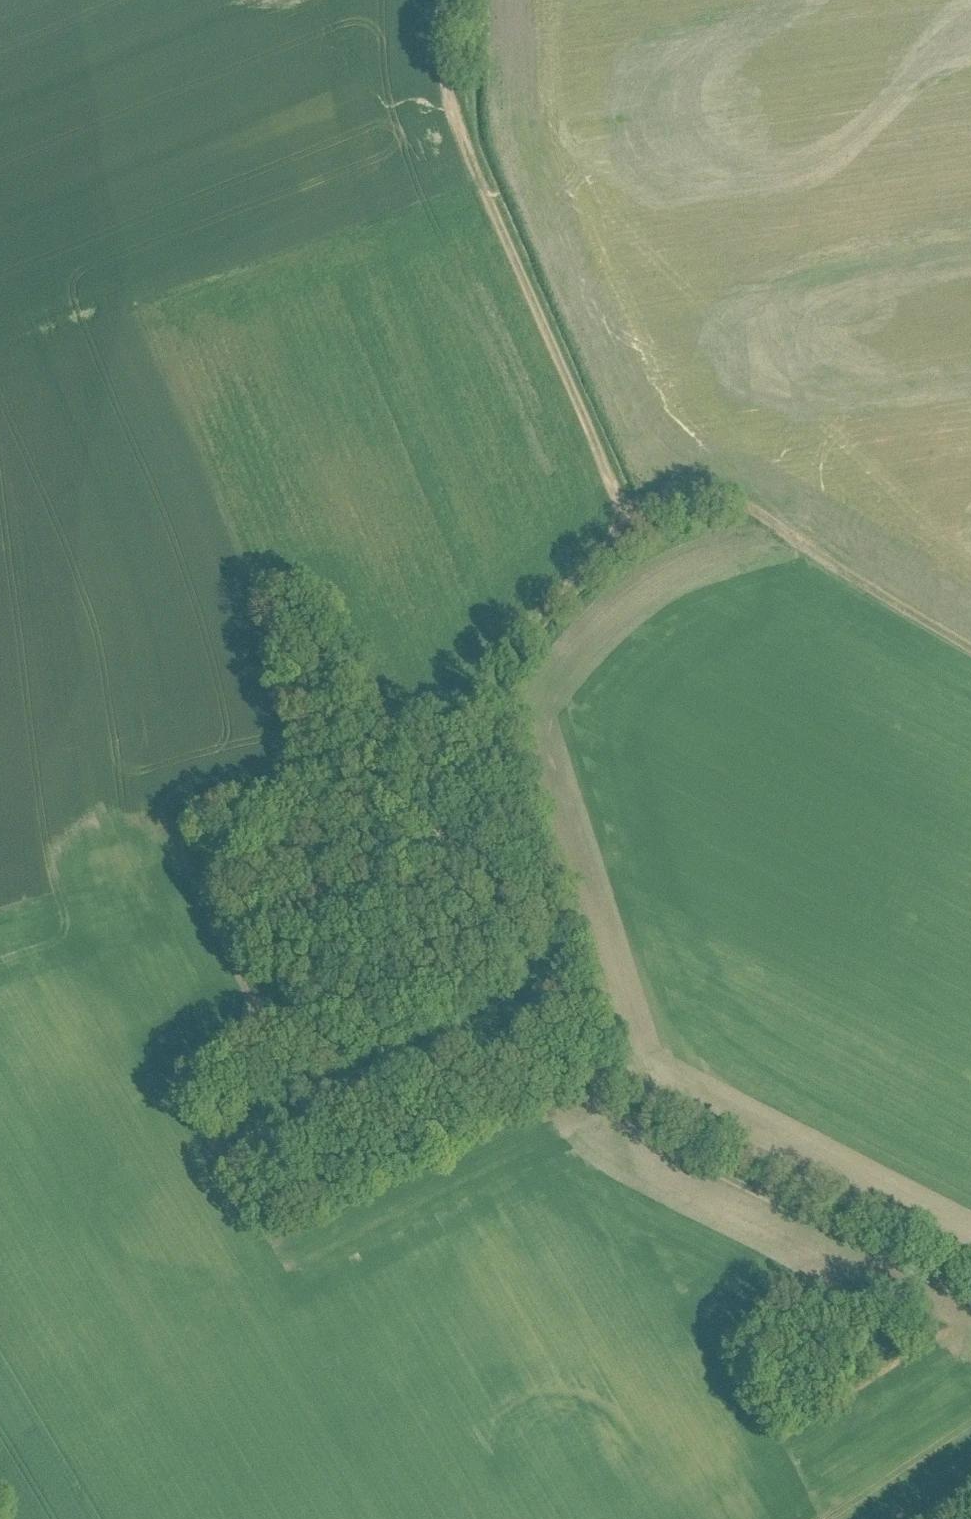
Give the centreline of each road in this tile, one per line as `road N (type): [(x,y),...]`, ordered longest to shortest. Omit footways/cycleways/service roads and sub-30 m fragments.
road 1 (track): [(629,520),(478,689),(477,709),(599,1103),(631,1132),(970,1304)]
road 2 (track): [(441,0),(446,76),(475,167),(629,520)]
road 3 (track): [(629,520),(719,500),(750,510),(970,650)]

